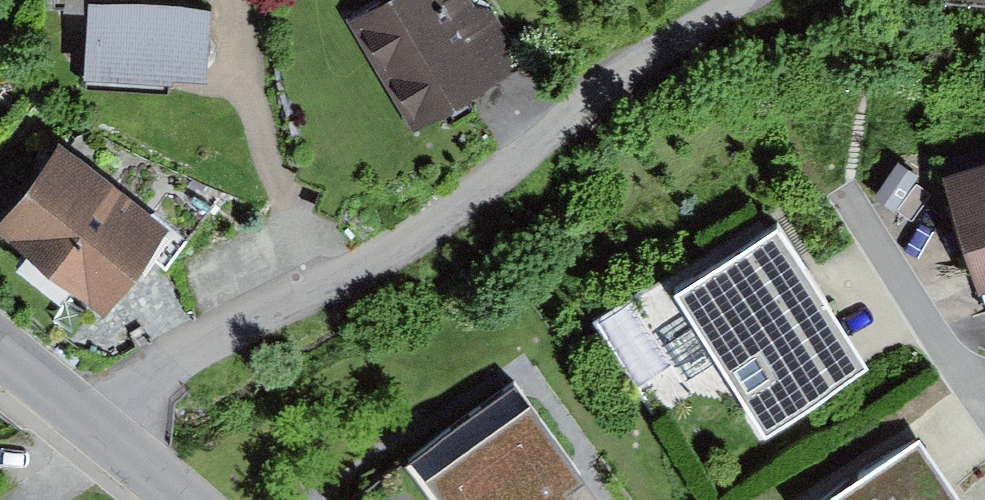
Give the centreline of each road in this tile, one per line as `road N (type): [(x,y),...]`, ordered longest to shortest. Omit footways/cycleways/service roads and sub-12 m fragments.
road 1 (residential): [(76,407),(346,271),(731,0)]
road 2 (tertiary): [(76,407),(183,499)]

